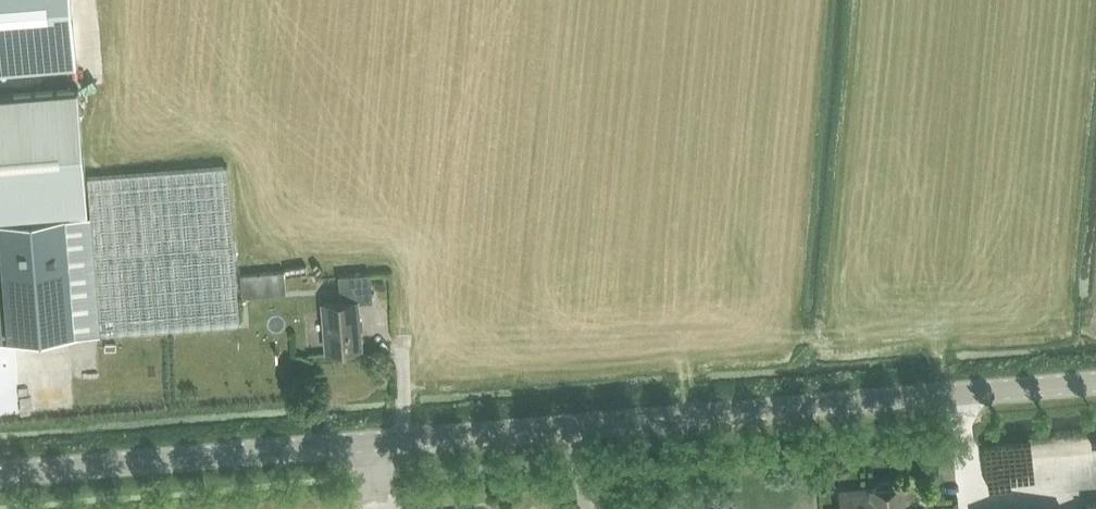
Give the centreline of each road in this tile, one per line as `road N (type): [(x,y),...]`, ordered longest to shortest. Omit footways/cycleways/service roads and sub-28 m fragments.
road 1 (unclassified): [(0,478),(1095,386)]

